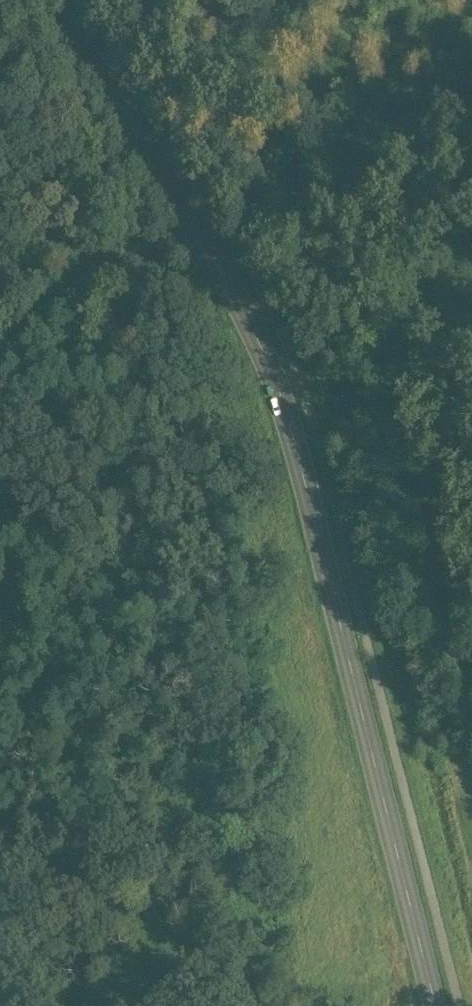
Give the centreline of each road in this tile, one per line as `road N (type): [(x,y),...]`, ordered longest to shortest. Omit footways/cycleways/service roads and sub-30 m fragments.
road 1 (tertiary): [(54,0),(215,262),(272,375),(434,1005)]

